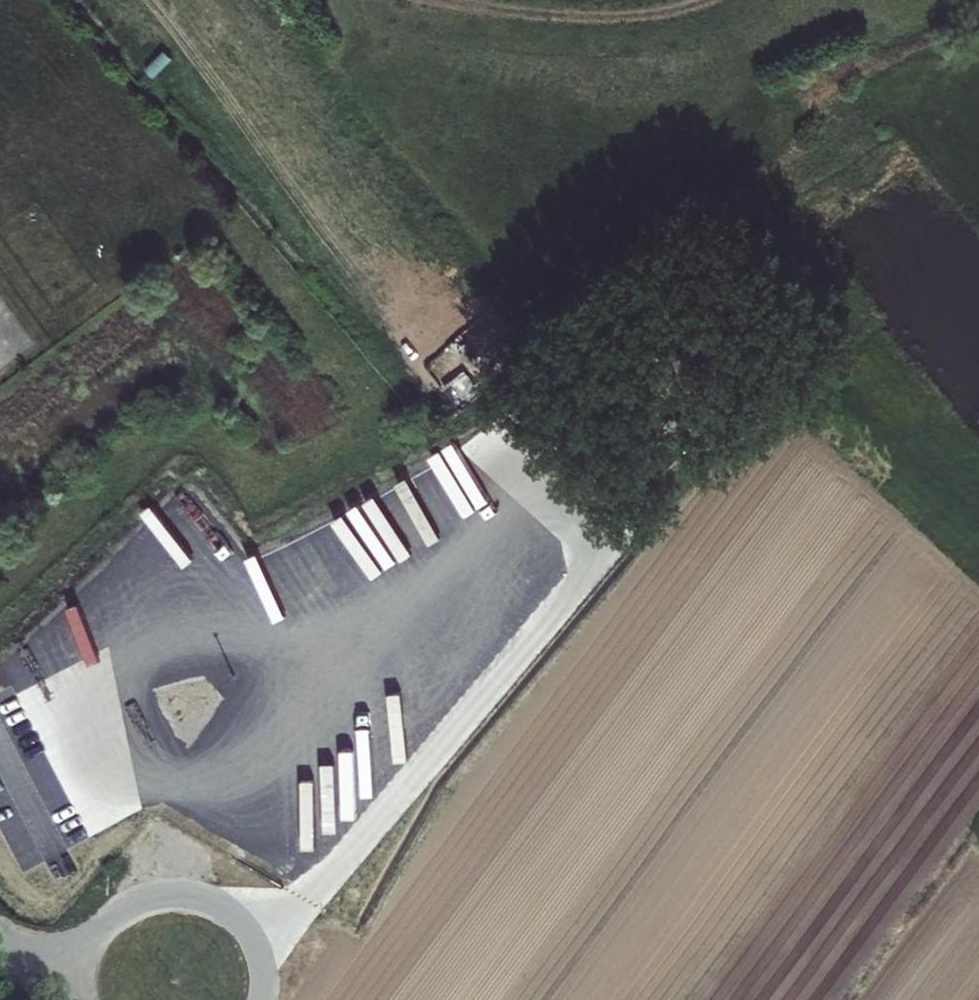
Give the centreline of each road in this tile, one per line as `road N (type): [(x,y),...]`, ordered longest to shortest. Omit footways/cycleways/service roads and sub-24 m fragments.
road 1 (track): [(978,853),(971,846),(853,999)]

